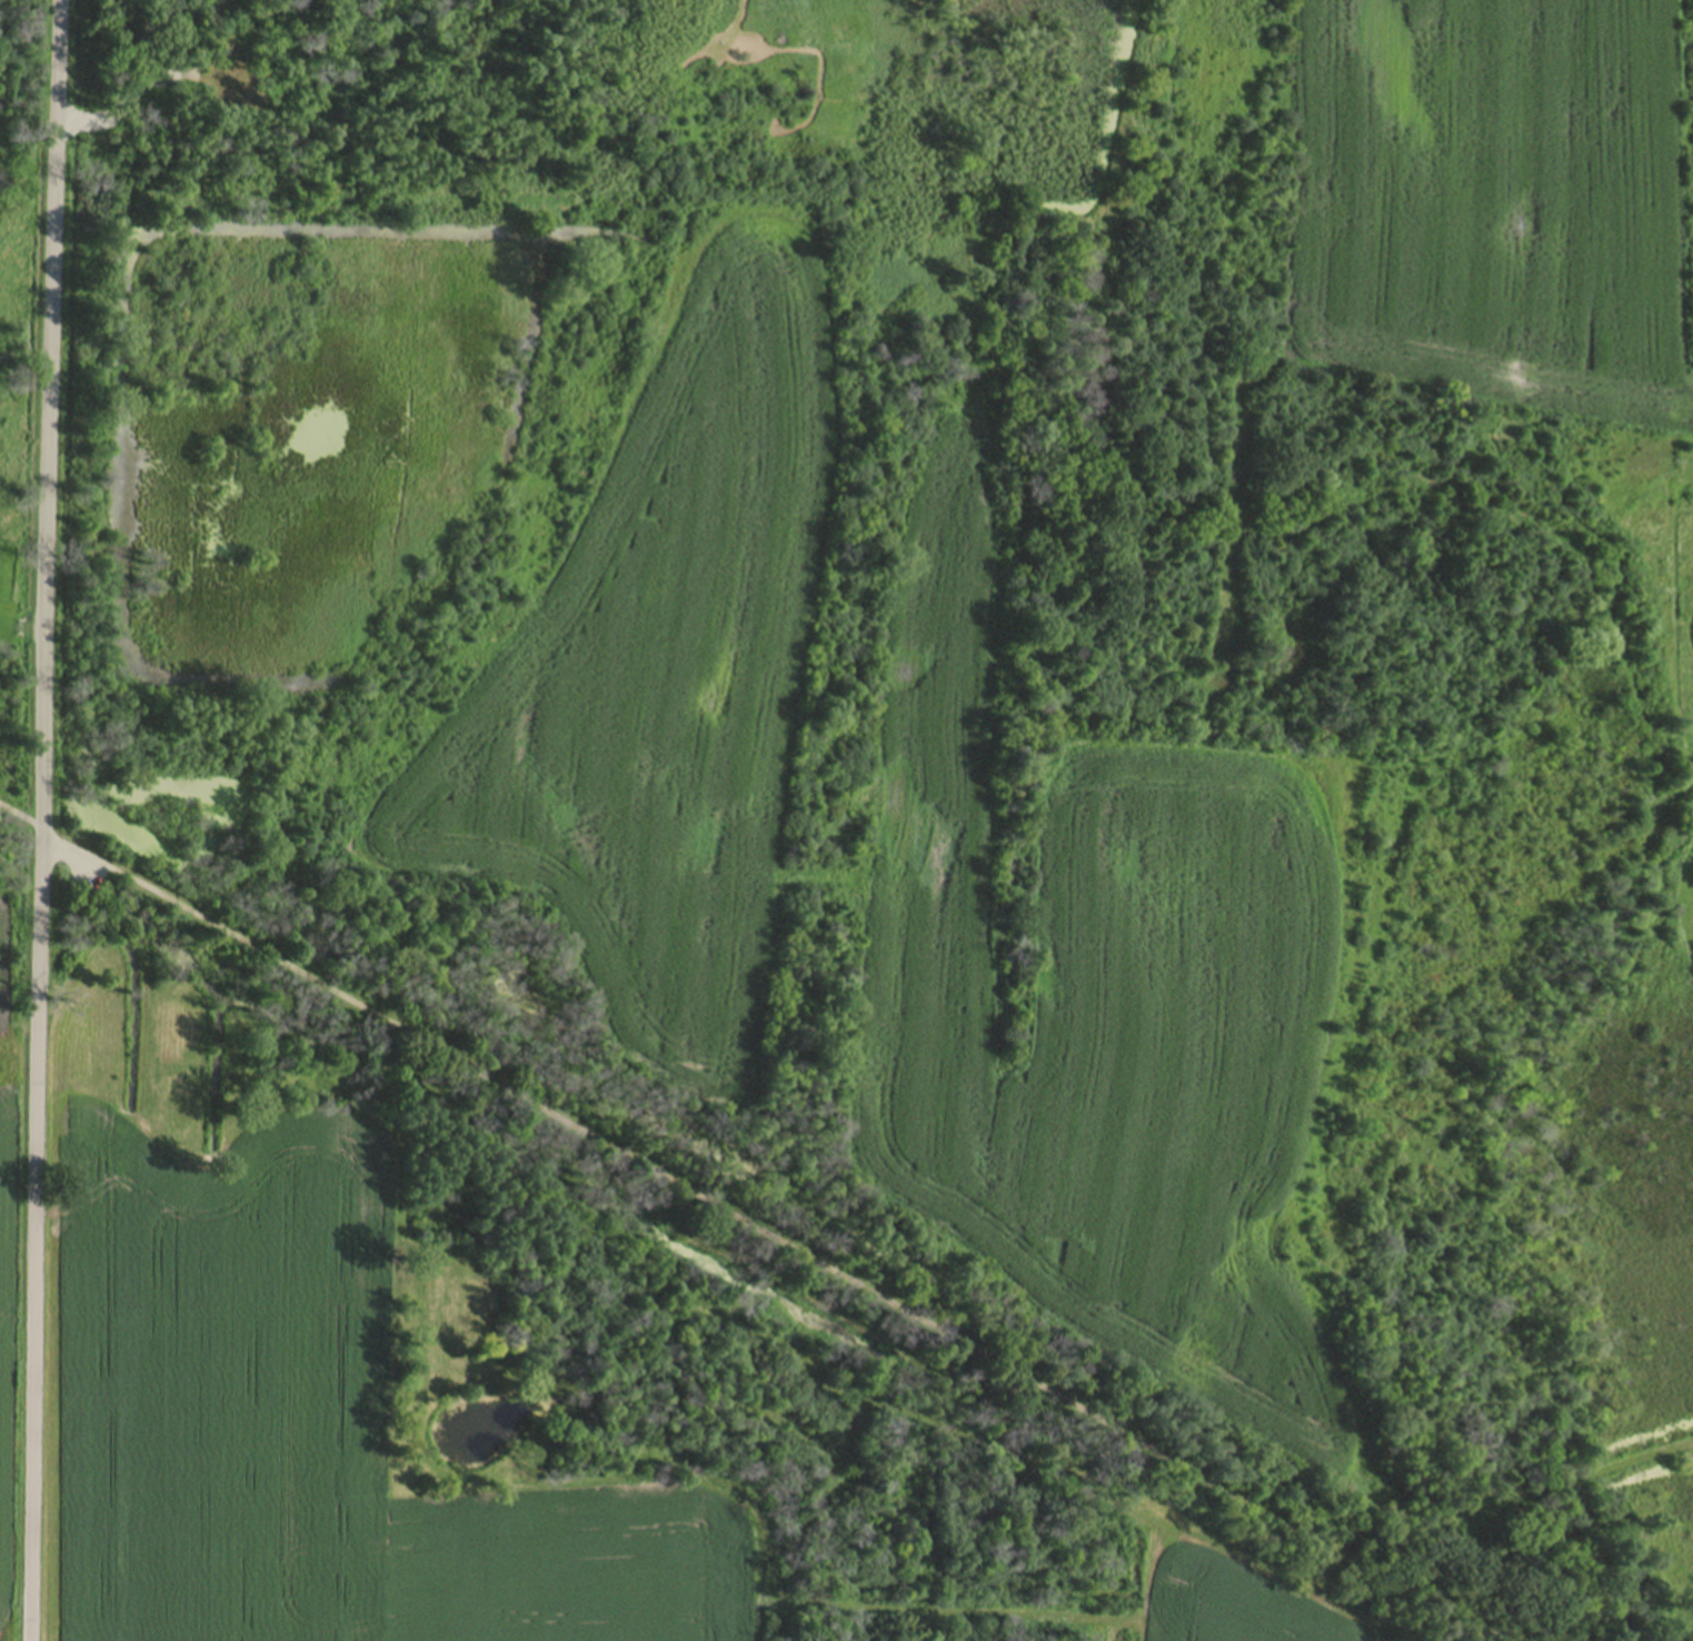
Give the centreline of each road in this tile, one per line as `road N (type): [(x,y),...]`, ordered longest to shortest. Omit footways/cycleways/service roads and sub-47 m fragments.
road 1 (residential): [(26,1640),(61,0)]

